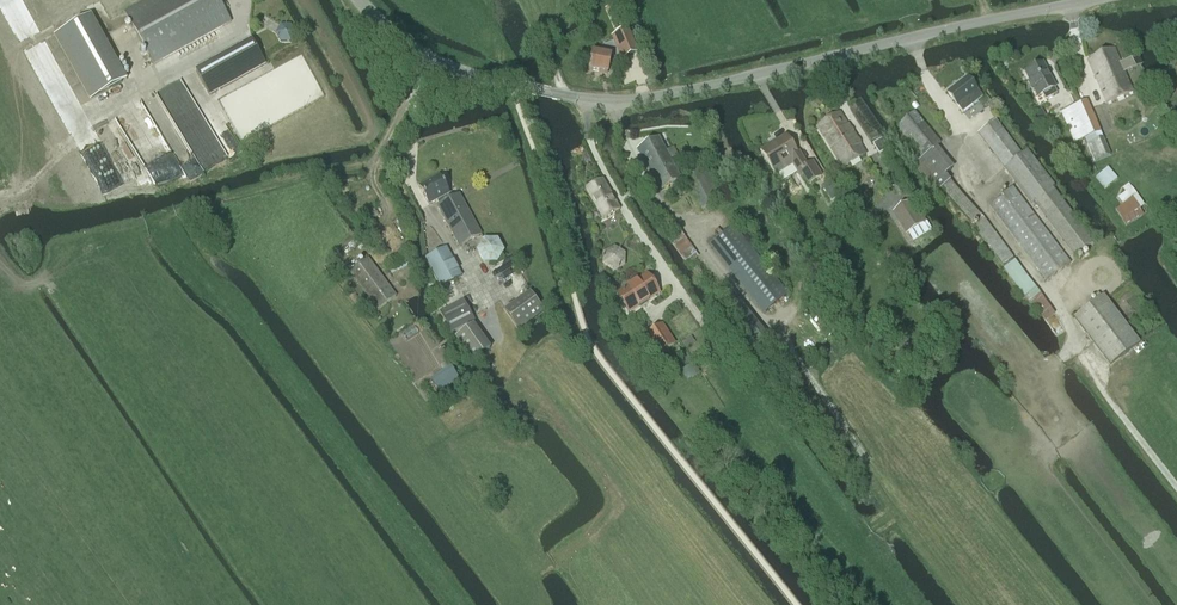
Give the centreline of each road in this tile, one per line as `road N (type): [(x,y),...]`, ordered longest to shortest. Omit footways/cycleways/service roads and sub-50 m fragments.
road 1 (unclassified): [(554,92),(596,100),(658,96),(1096,0)]
road 2 (track): [(31,287),(92,238),(374,165),(418,91),(425,56)]
road 3 (track): [(971,145),(970,192),(1176,487)]
road 4 (track): [(0,195),(28,187),(138,84),(244,23),(247,0)]
road 5 (unclassified): [(554,92),(440,65),(360,0)]

